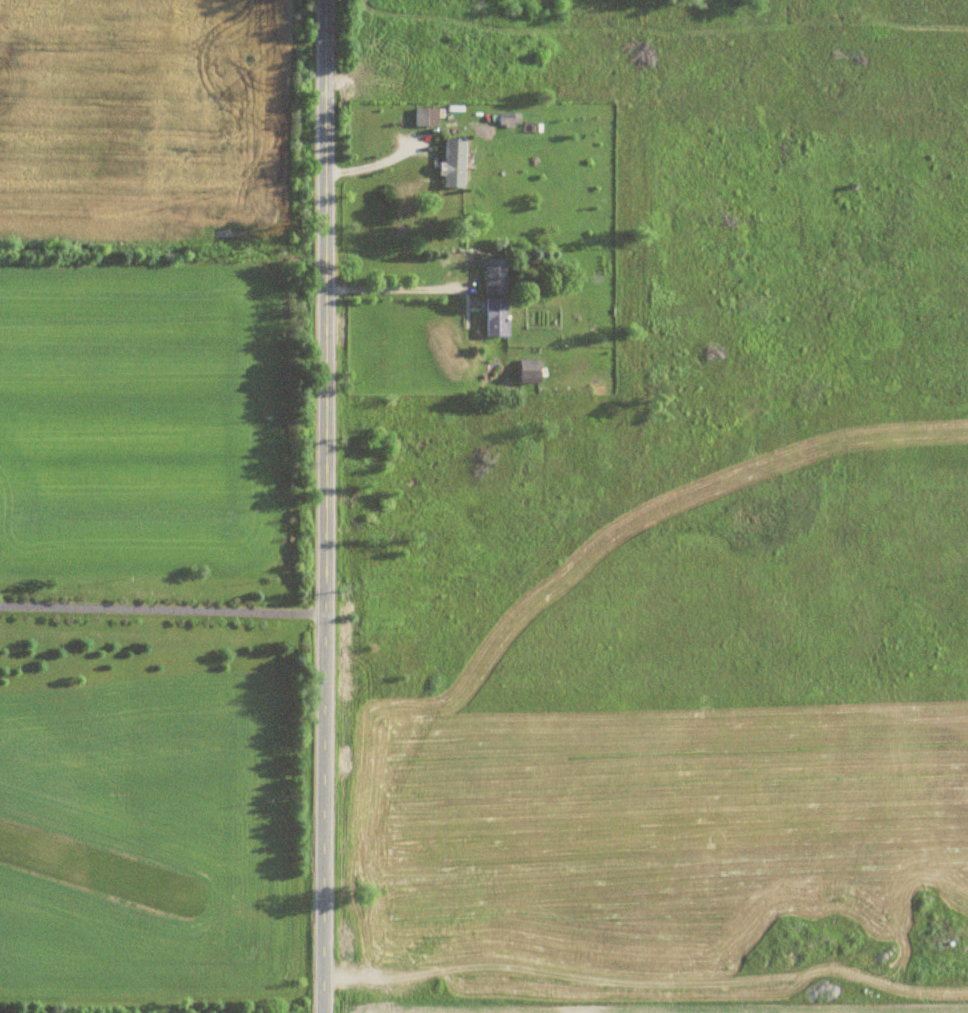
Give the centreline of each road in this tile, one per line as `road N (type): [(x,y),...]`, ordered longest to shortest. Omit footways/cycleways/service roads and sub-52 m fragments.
road 1 (tertiary): [(323,1012),(325,0)]

